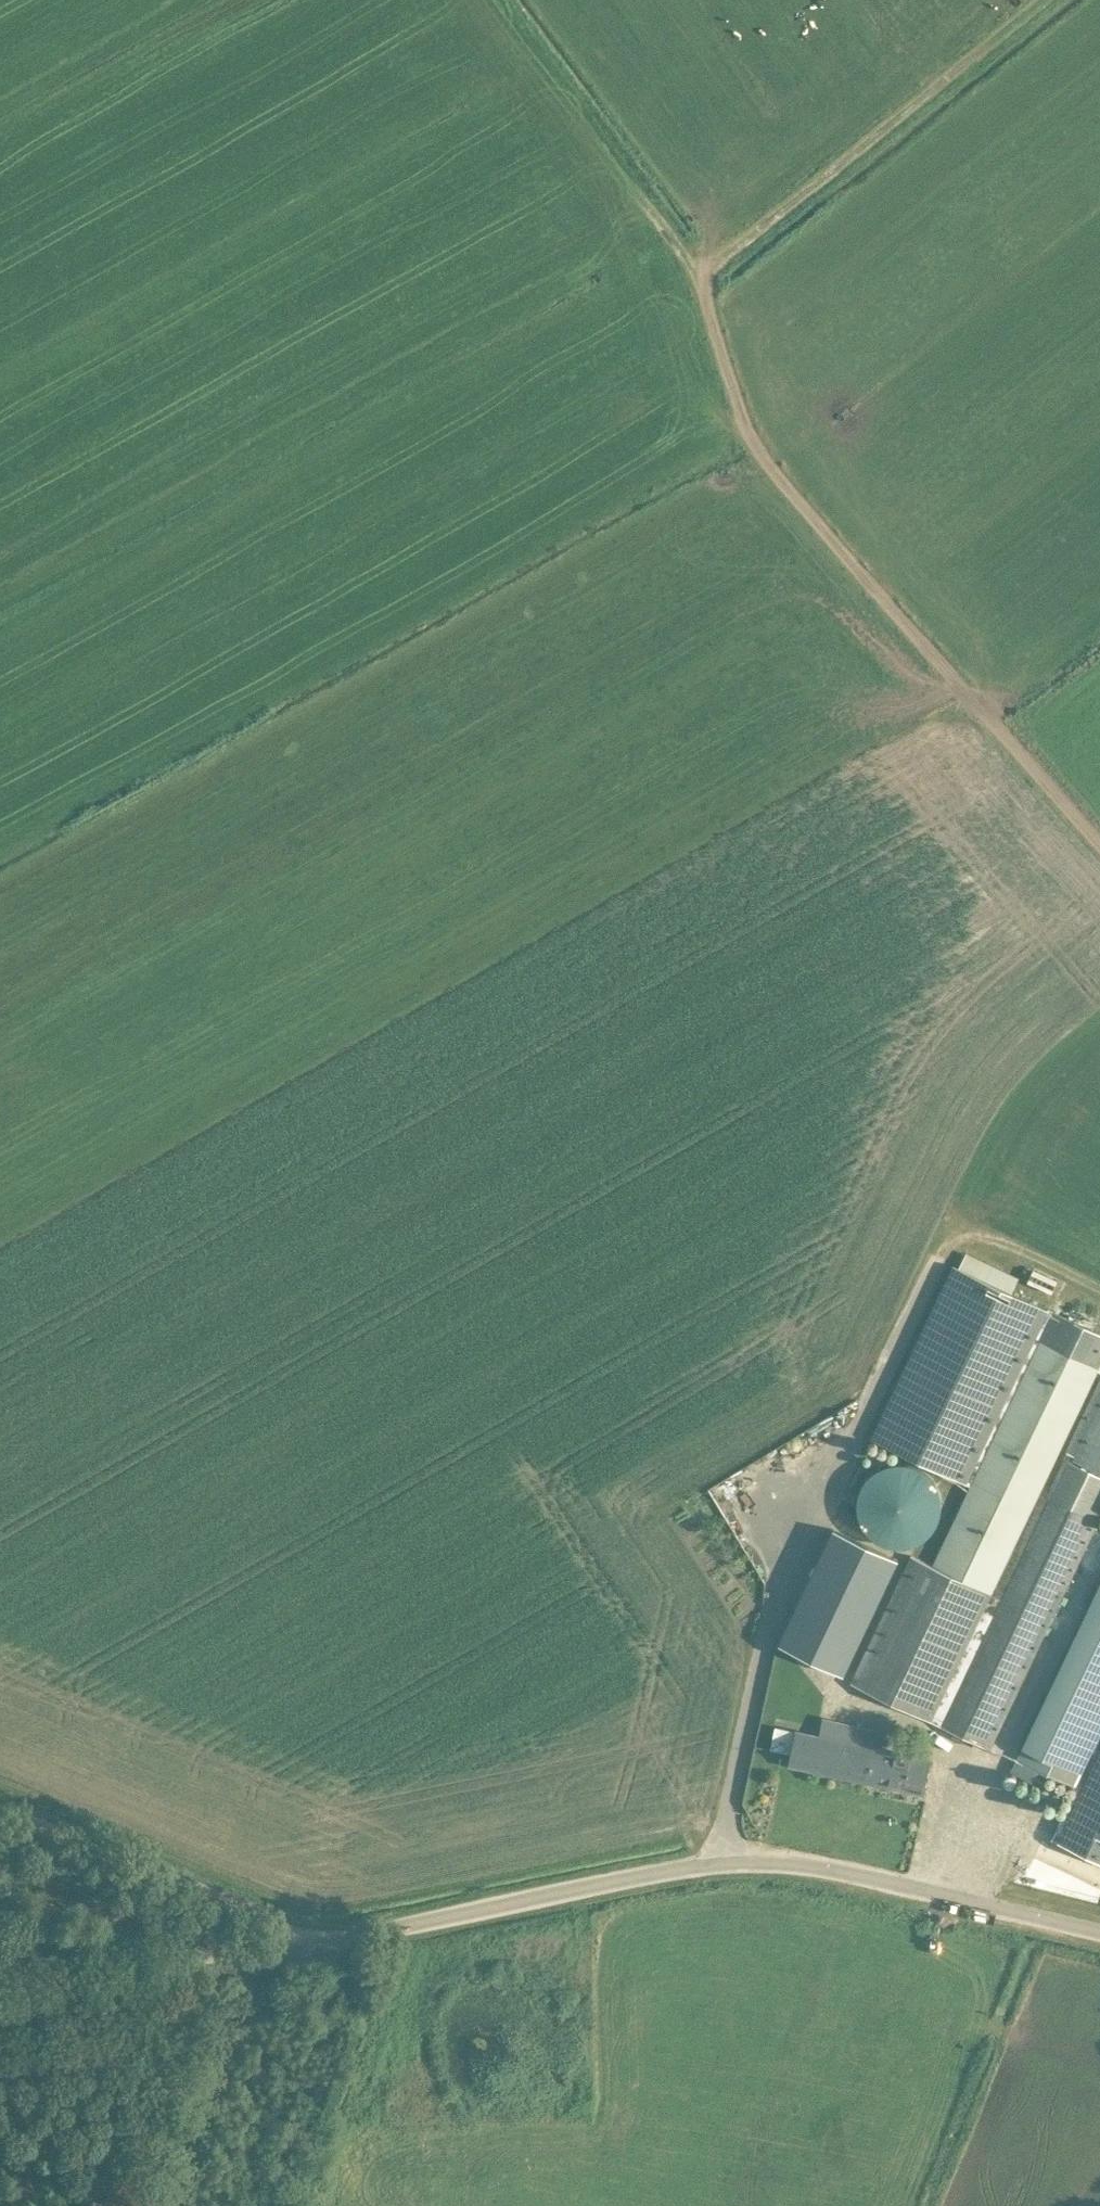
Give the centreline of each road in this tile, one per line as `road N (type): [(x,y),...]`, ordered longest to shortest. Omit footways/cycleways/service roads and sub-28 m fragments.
road 1 (unclassified): [(0,2017),(728,1865),(785,1865),(1099,1935)]
road 2 (track): [(132,2205),(215,1974),(276,1921),(0,1802)]

